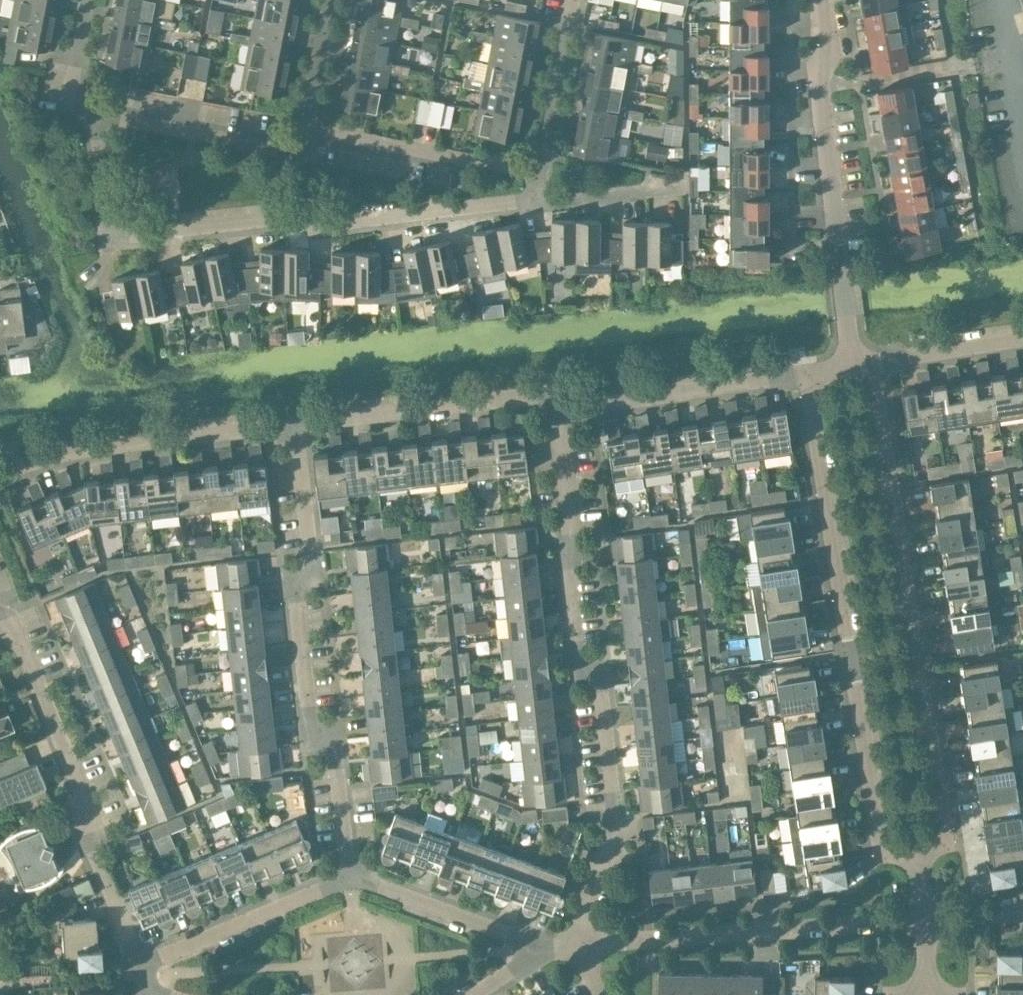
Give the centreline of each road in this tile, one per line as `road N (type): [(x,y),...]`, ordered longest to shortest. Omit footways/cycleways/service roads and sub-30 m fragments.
road 1 (residential): [(579,946),(615,831),(600,677),(578,660),(559,402)]
road 2 (residential): [(95,112),(116,237),(295,218),(343,225),(531,202)]
road 3 (residential): [(824,372),(811,399),(876,821),(885,840),(916,852)]
road 4 (residential): [(916,852),(939,836),(942,815),(877,391),(862,367)]
road 5 (residential): [(350,876),(338,745),(310,731),(295,583),(312,563),(296,423)]
road 6 (residential): [(145,973),(90,848),(82,791),(0,614)]
road 7 (residential): [(0,476),(45,453),(296,423)]
road 8 (residential): [(644,942),(922,918)]
road 9 (residential): [(559,402),(593,410),(824,372)]
road 10 (residential): [(824,0),(831,41),(818,74),(840,261)]
road 11 (residential): [(296,423),(535,397),(559,402)]
road 12 (residential): [(537,173),(306,129)]
road 13 (residential): [(350,876),(163,956),(145,973)]
road 14 (residential): [(306,129),(291,148),(95,112)]
road 15 (residential): [(546,949),(350,876)]
road 16 (residential): [(573,0),(537,173)]
road 17 (residential): [(862,367),(1022,340)]
road 18 (residential): [(531,202),(687,188)]
road 19 (residential): [(331,0),(306,129)]
road 20 (residential): [(88,0),(69,89),(73,102),(95,112)]

